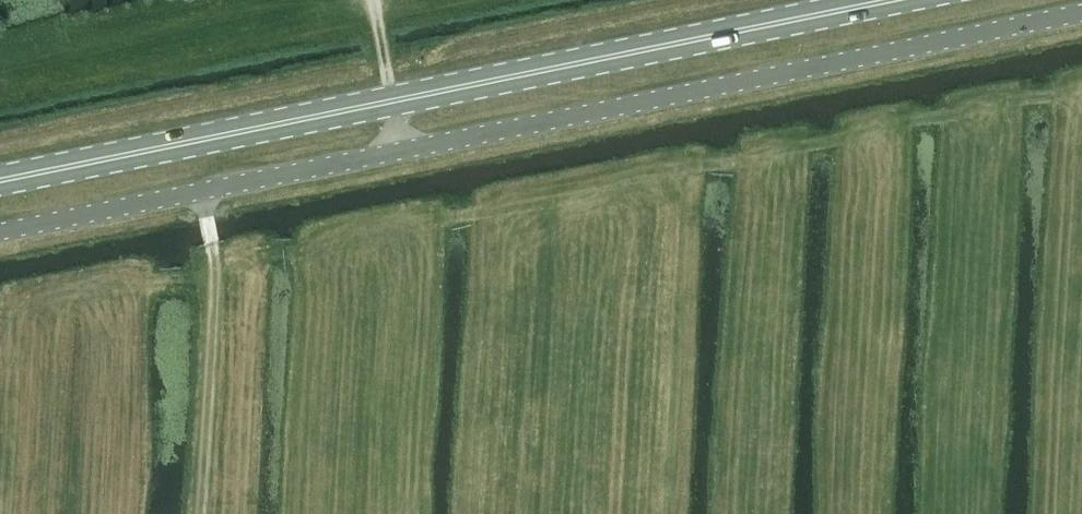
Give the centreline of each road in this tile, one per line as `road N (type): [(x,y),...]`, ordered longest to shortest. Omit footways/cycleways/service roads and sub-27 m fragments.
road 1 (unclassified): [(1081,7),(0,226)]
road 2 (primary): [(0,180),(886,0)]
road 3 (track): [(198,513),(211,290),(193,187)]
road 4 (track): [(374,0),(400,145)]

